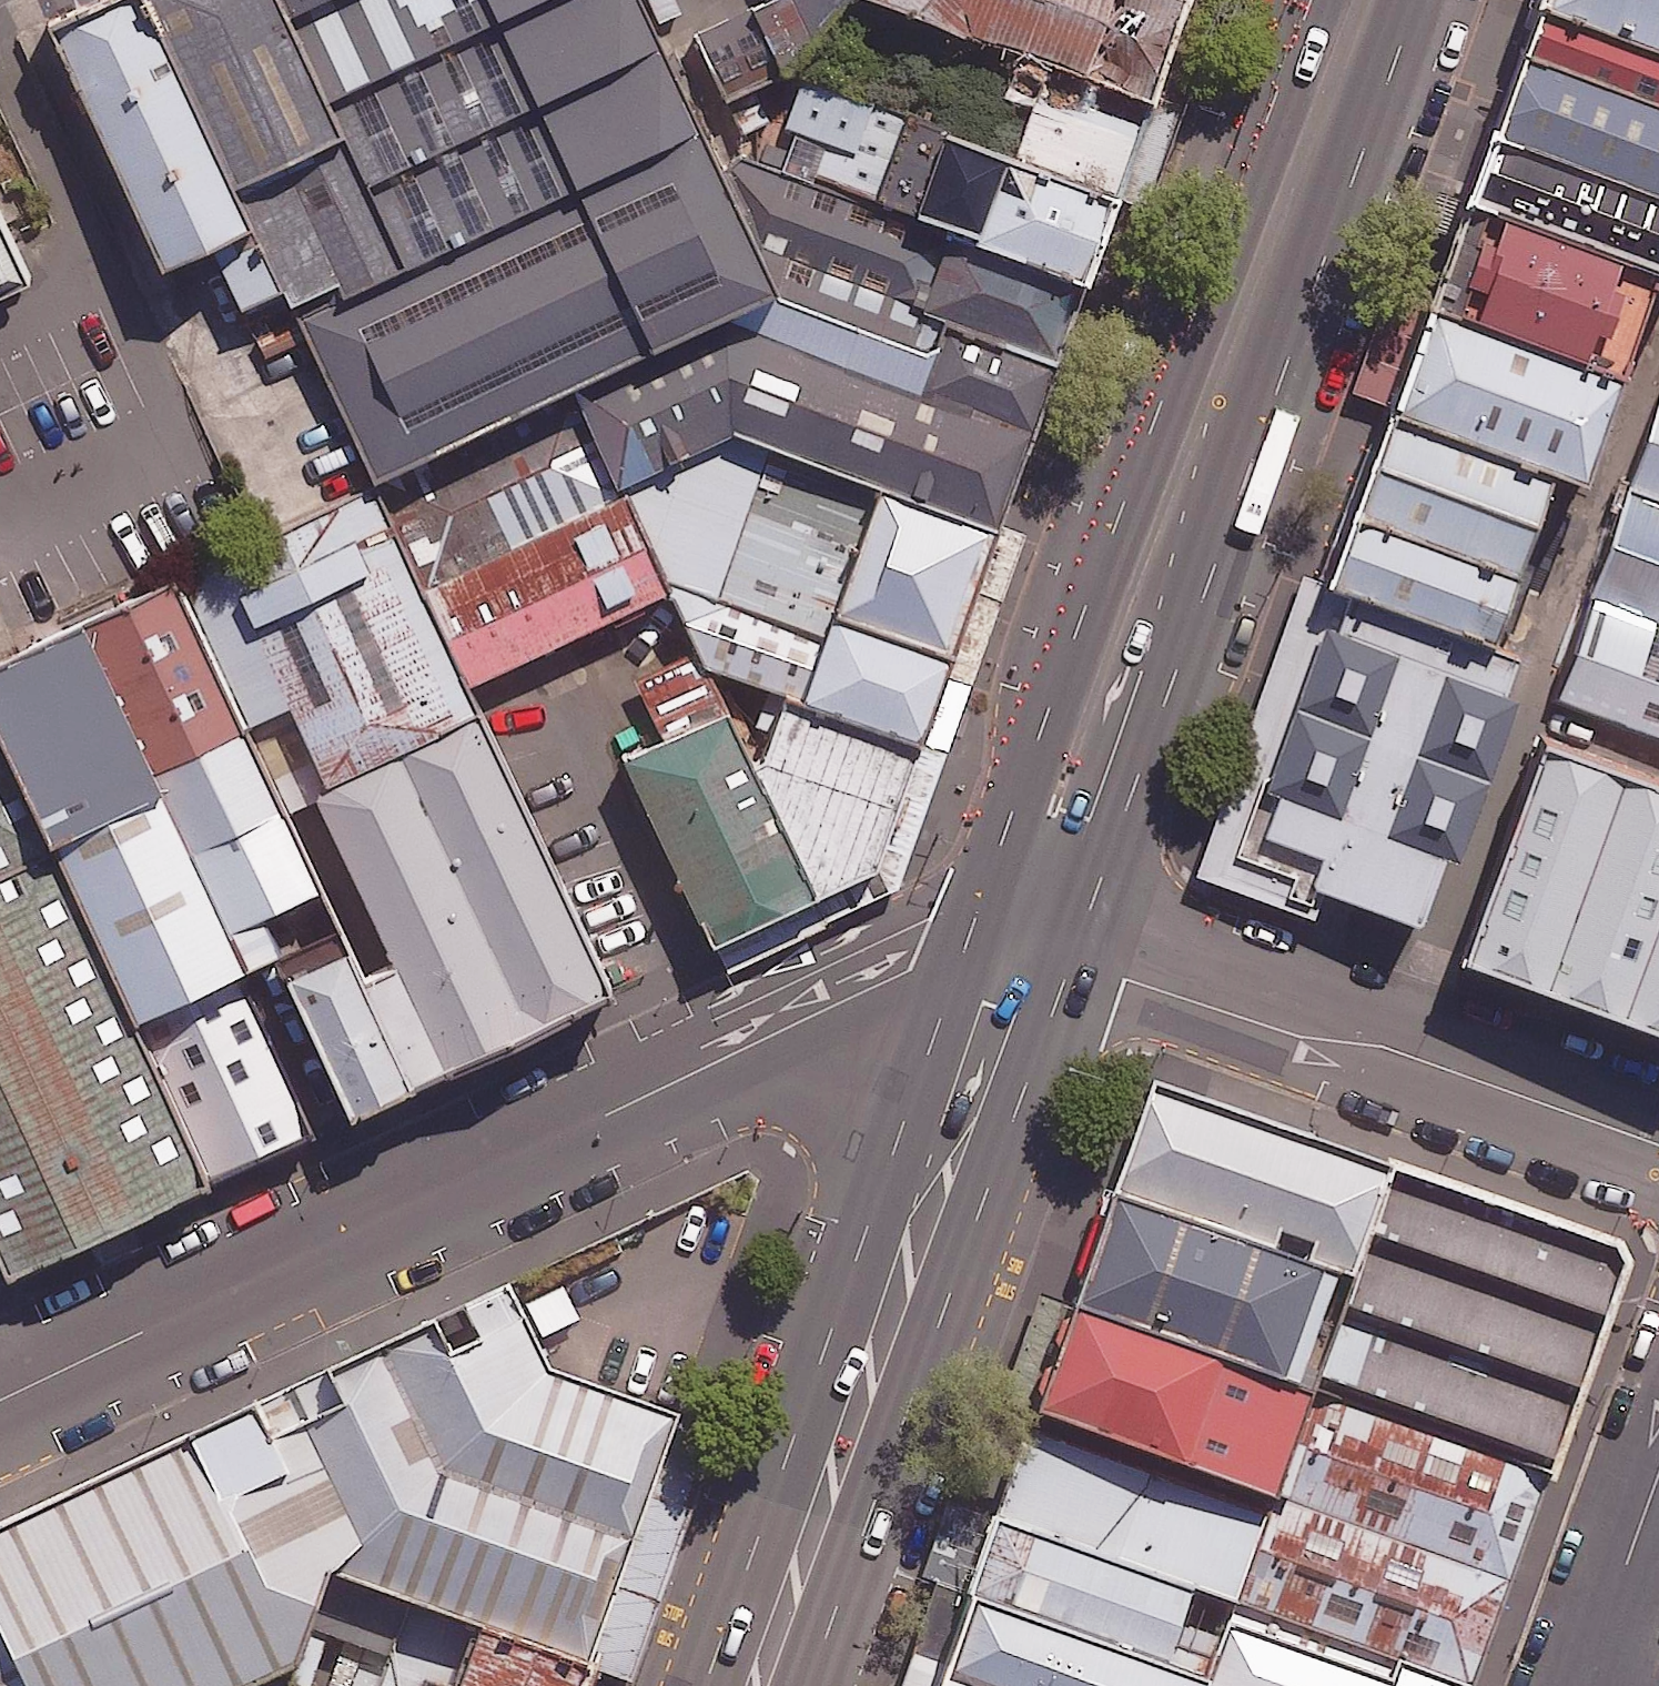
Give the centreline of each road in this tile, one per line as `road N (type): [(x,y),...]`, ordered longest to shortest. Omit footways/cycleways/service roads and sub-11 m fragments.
road 1 (residential): [(964,960),(911,971),(0,1402)]
road 2 (secondary): [(964,960),(1318,0)]
road 3 (secondary): [(1415,0),(1072,962)]
road 4 (secondary): [(704,1685),(964,960)]
road 5 (secondary): [(1072,962),(811,1685)]
road 6 (residential): [(1658,1145),(1381,1045),(1302,1037),(1072,962)]
road 7 (residential): [(1658,1483),(1587,1685)]

